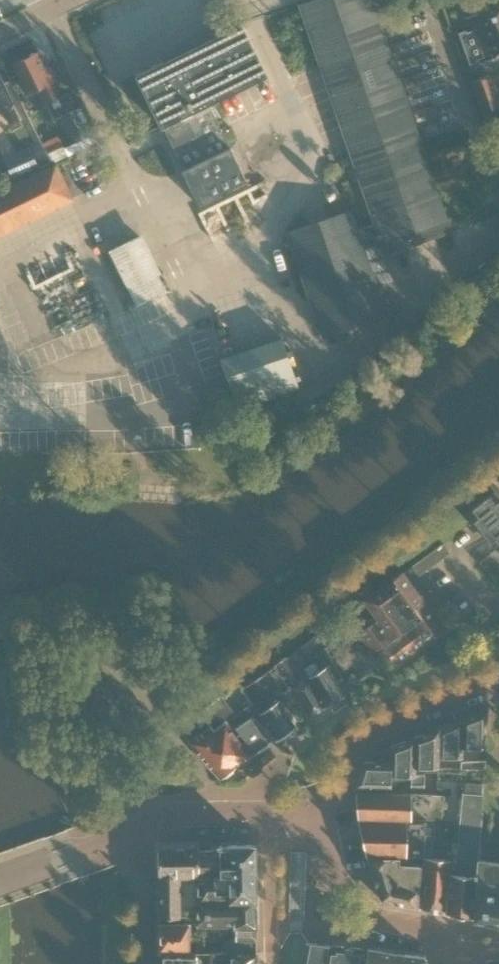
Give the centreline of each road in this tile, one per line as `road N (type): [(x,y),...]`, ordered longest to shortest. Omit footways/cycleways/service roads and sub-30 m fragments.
road 1 (residential): [(323,813),(357,744),(498,683)]
road 2 (unclassified): [(51,861),(183,814),(269,814)]
road 3 (residential): [(458,951),(434,932),(371,915),(350,898),(323,813)]
road 4 (residential): [(272,963),(269,814)]

